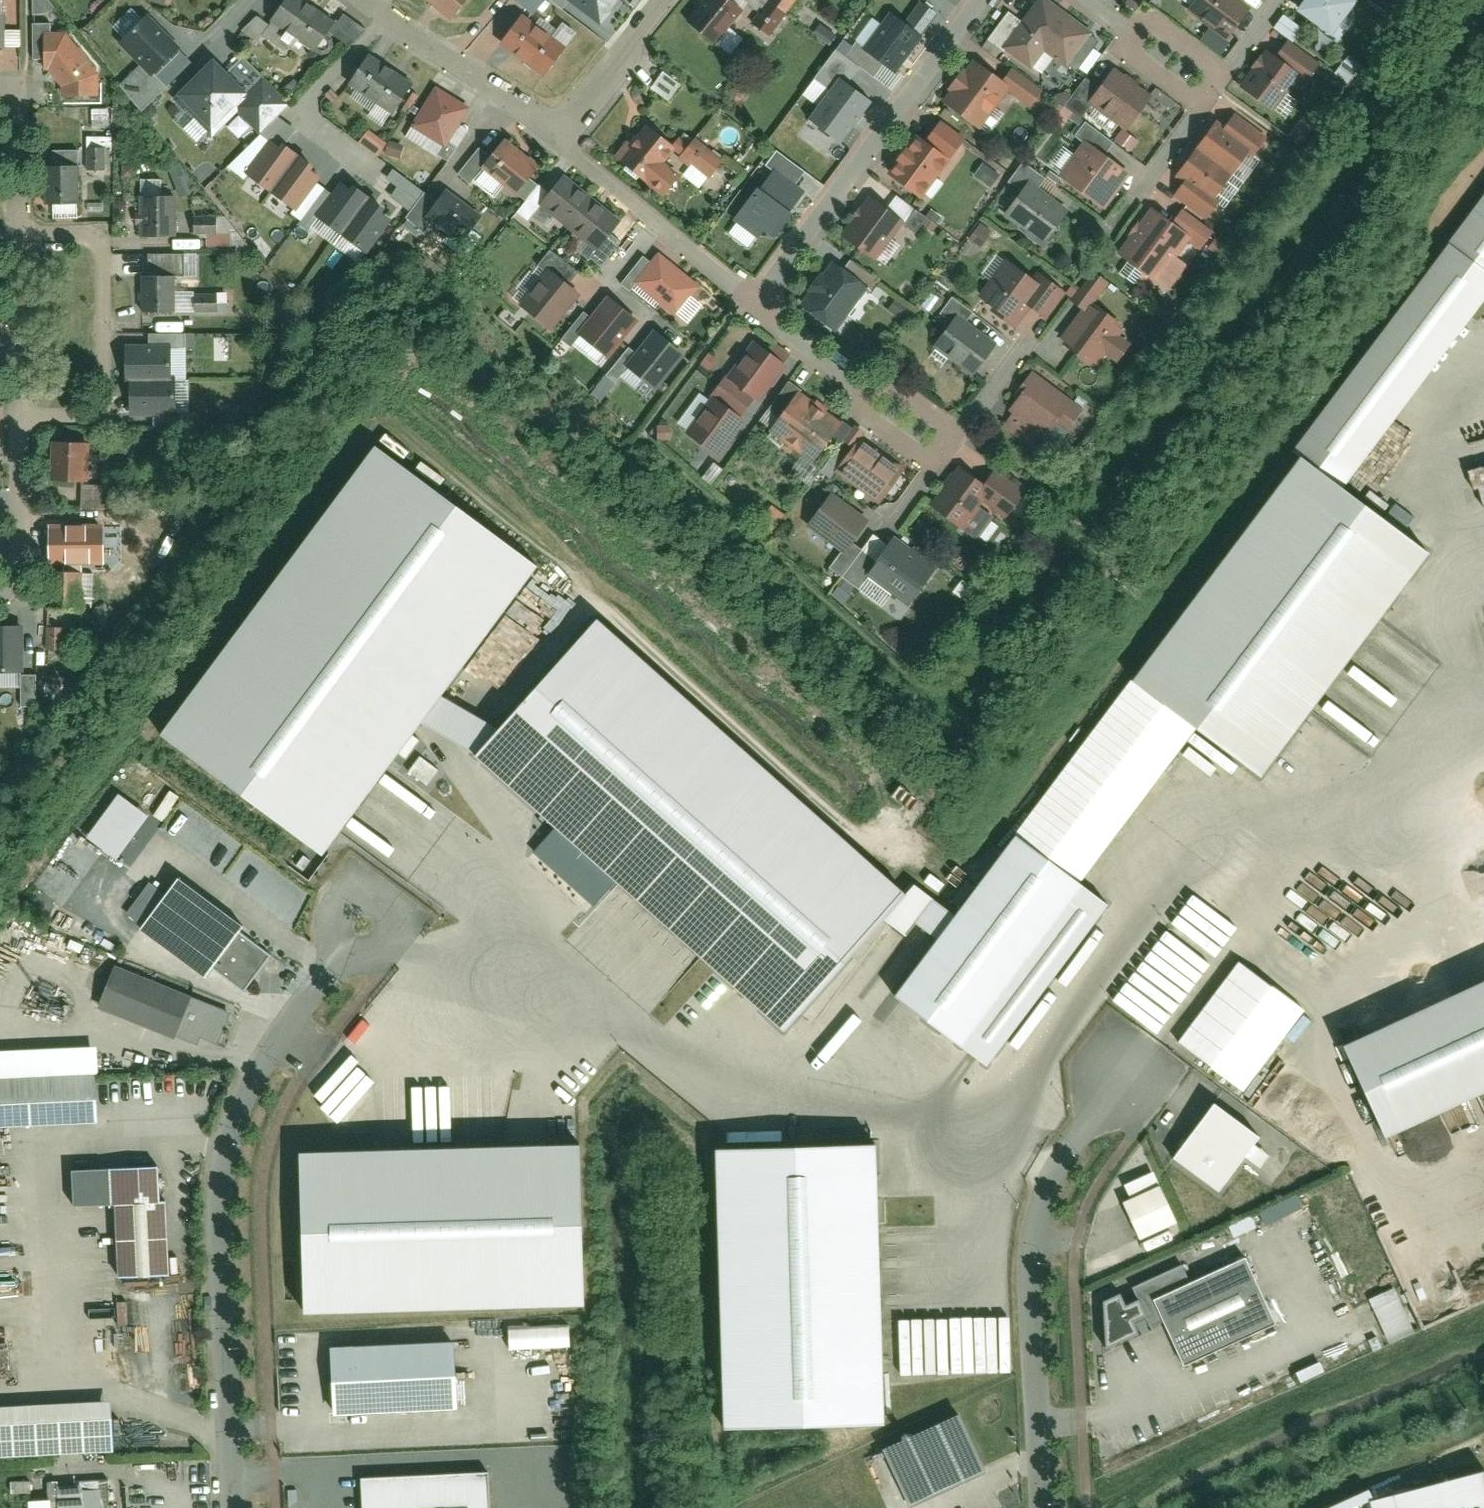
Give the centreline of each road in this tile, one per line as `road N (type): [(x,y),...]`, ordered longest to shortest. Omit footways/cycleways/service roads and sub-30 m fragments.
road 1 (residential): [(231,1507),(214,1184),(224,1118),(253,1056),(359,911)]
road 2 (residential): [(1129,1068),(1047,1185),(1031,1227),(1027,1266),(1042,1507)]
road 3 (residential): [(6,228),(115,227),(117,426),(12,432)]
road 4 (residential): [(756,293),(972,0)]
road 5 (residential): [(554,126),(756,293)]
road 6 (residential): [(374,0),(554,126)]
road 7 (residential): [(6,228),(12,432)]
road 8 (residential): [(651,0),(554,126)]
road 9 (residential): [(860,378),(756,293)]
road 10 (residential): [(0,104),(6,228)]
road 11 (residential): [(953,429),(945,411),(888,370),(860,378)]

